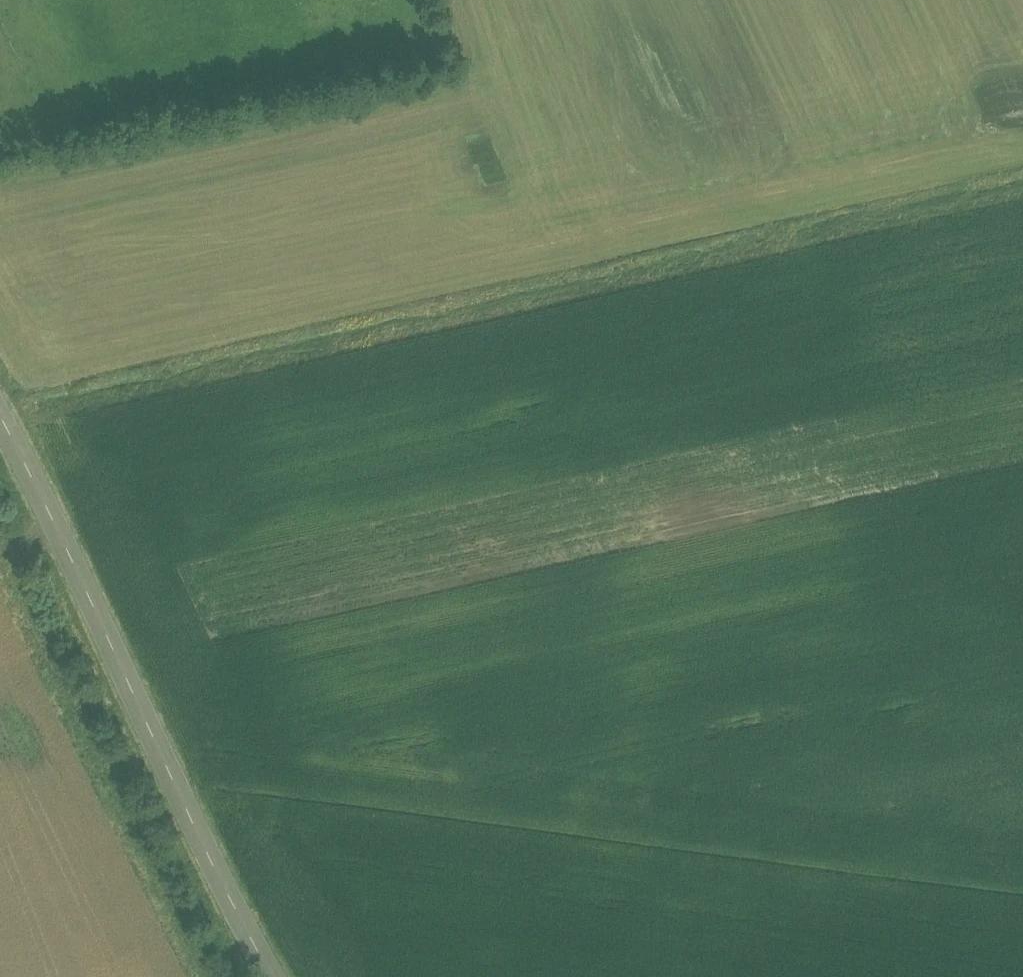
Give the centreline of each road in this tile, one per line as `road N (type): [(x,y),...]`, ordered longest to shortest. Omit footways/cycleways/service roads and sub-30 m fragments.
road 1 (tertiary): [(275,976),(0,413)]

